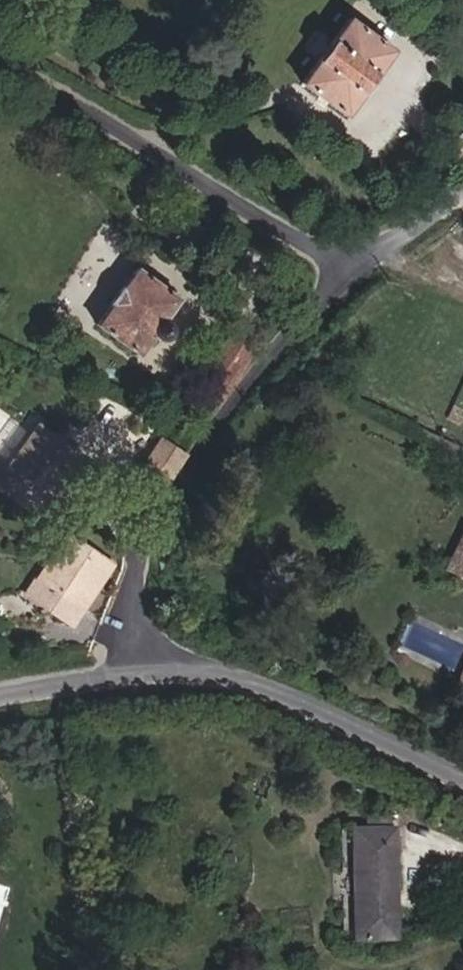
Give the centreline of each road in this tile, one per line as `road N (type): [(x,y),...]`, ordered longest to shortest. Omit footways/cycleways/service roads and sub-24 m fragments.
road 1 (unclassified): [(342,271),(257,369),(158,522),(136,653)]
road 2 (unclassified): [(342,271),(0,60)]
road 3 (unclassified): [(136,653),(310,703),(462,773)]
road 4 (unclassified): [(342,271),(462,178)]
road 5 (unclassified): [(0,692),(136,653)]

